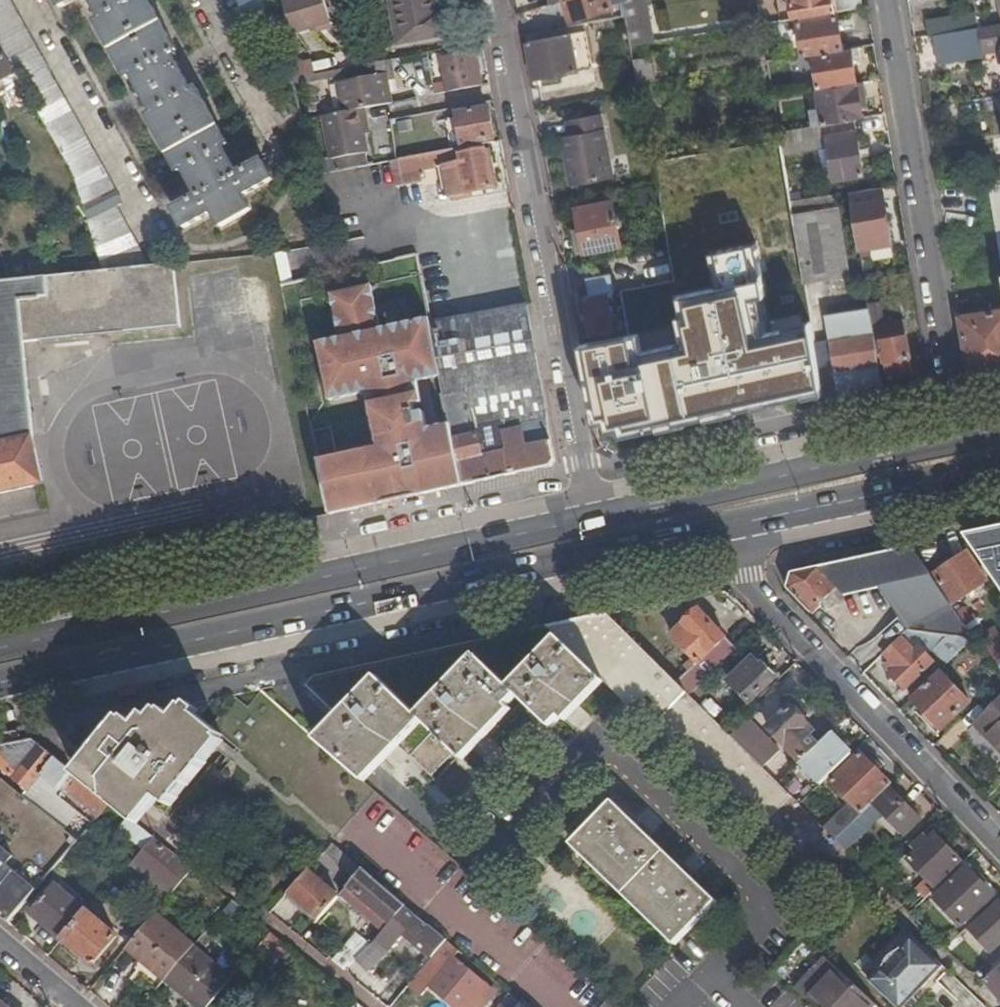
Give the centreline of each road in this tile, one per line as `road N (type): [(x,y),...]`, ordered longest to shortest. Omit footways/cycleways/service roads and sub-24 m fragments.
road 1 (primary): [(22,682),(732,527)]
road 2 (primary): [(592,519),(0,646)]
road 3 (residential): [(592,519),(493,0)]
road 4 (residential): [(376,1006),(45,735),(22,682)]
road 5 (residential): [(880,0),(959,438)]
road 6 (residential): [(732,527),(758,594),(999,846)]
road 7 (primary): [(959,438),(592,519)]
road 8 (primary): [(732,527),(999,469)]

